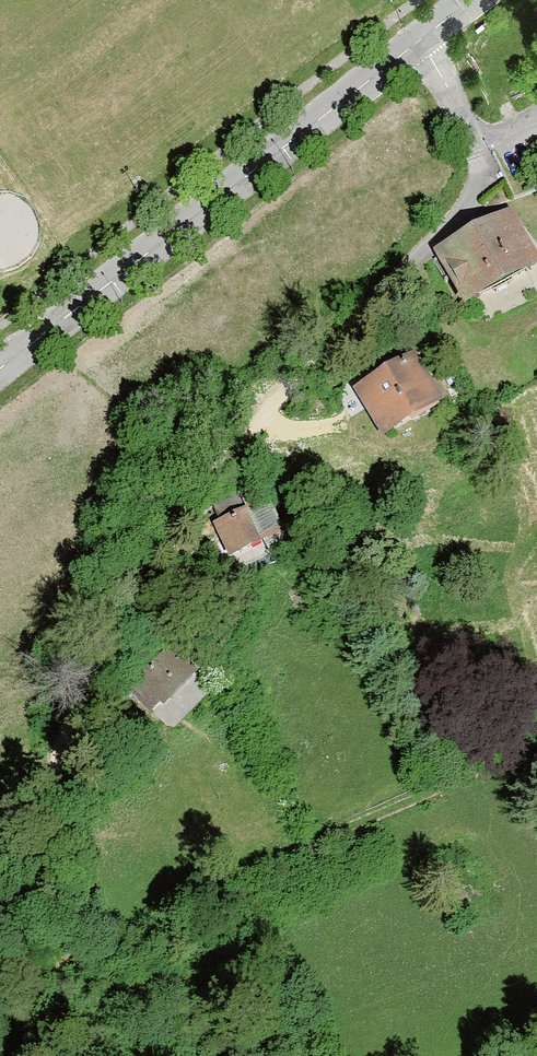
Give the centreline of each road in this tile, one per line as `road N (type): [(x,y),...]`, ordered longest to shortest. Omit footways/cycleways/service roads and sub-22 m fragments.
road 1 (track): [(270,407),(164,532),(91,665),(57,748),(17,961)]
road 2 (track): [(17,961),(86,955),(536,740)]
road 3 (tertiary): [(0,368),(419,41)]
road 4 (unclassified): [(478,151),(476,186),(454,220),(270,407)]
road 5 (unclassified): [(478,151),(419,41)]

